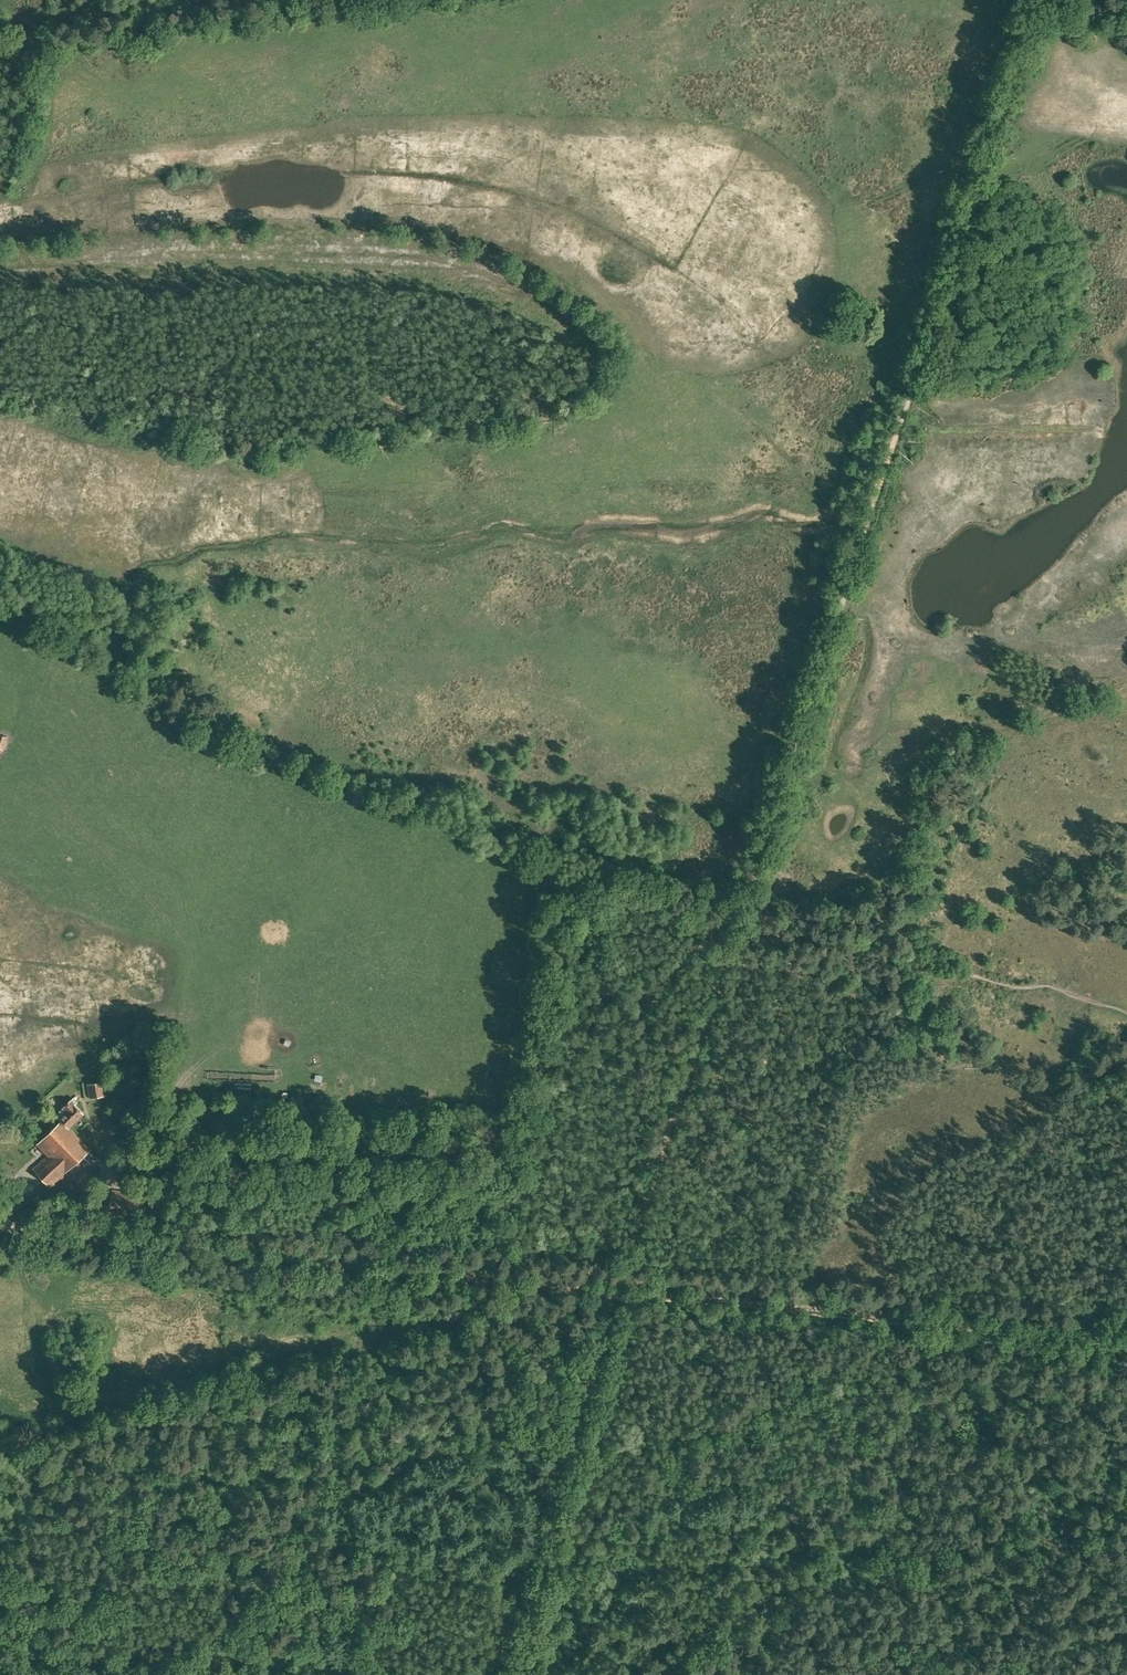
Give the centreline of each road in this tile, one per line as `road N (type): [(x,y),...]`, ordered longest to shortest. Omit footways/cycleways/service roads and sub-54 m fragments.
road 1 (track): [(12,1229),(1126,1340)]

